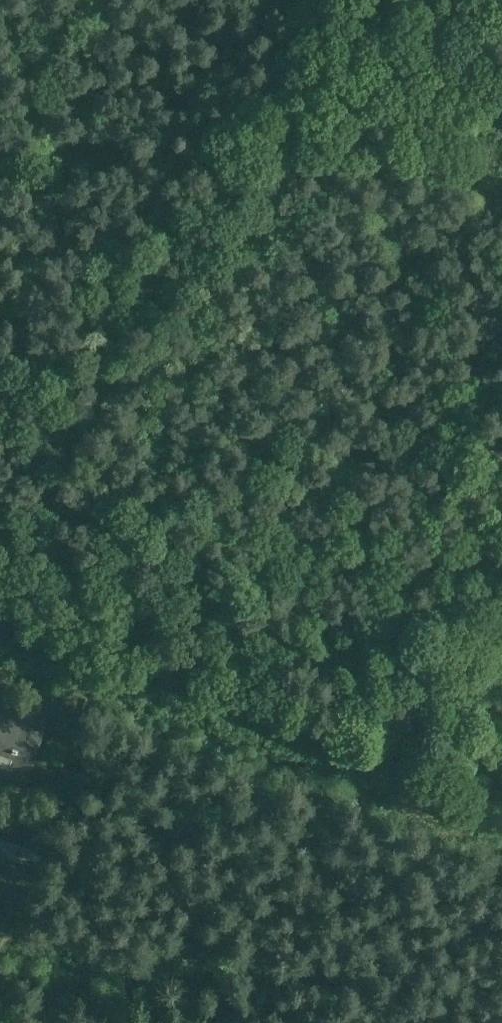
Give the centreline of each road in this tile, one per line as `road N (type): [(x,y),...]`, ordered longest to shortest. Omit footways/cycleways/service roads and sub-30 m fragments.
road 1 (track): [(501,228),(488,231),(407,179),(0,154)]
road 2 (track): [(501,796),(393,760),(440,647),(501,410)]

